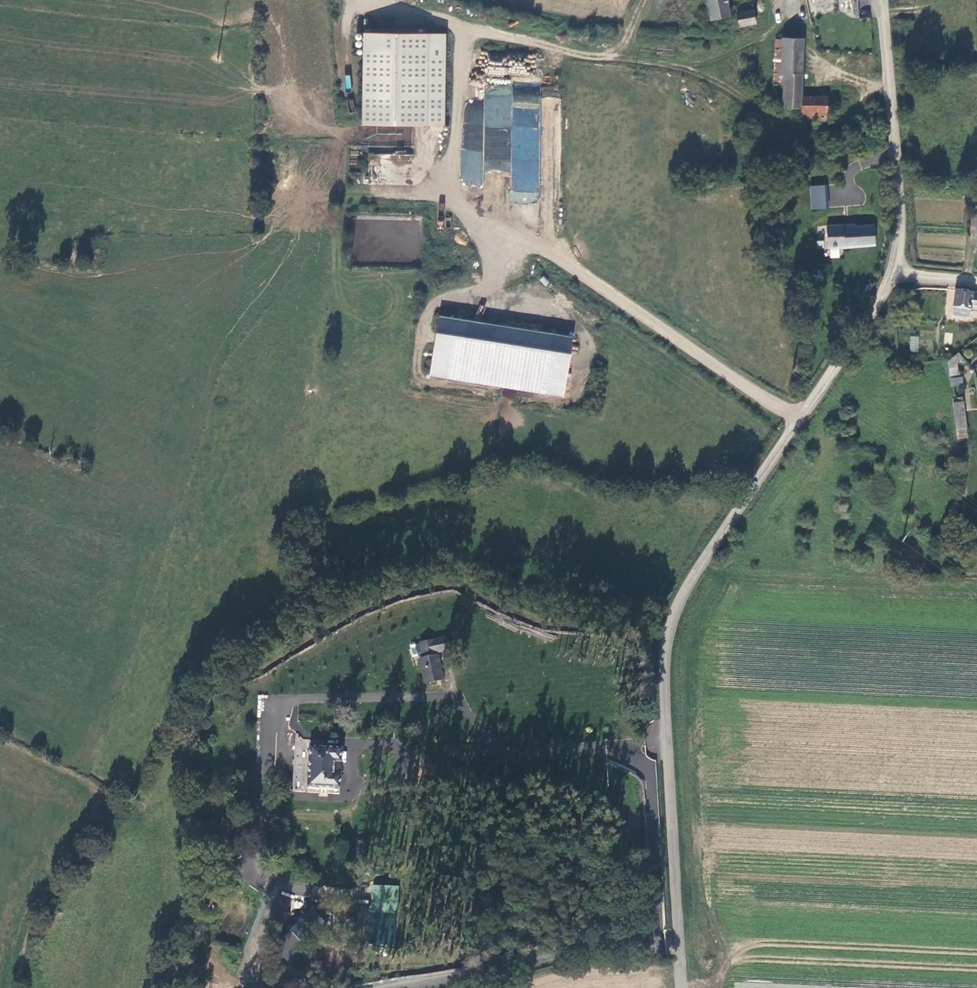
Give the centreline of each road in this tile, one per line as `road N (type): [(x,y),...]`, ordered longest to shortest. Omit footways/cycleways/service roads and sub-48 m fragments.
road 1 (tertiary): [(896,272),(677,600),(664,633),(680,987)]
road 2 (track): [(467,26),(450,183),(472,220),(571,266),(799,419)]
road 3 (track): [(377,0),(690,72),(784,125),(844,120),(891,83)]
road 4 (track): [(386,758),(665,741)]
road 5 (tertiary): [(884,0),(900,207),(896,272)]

